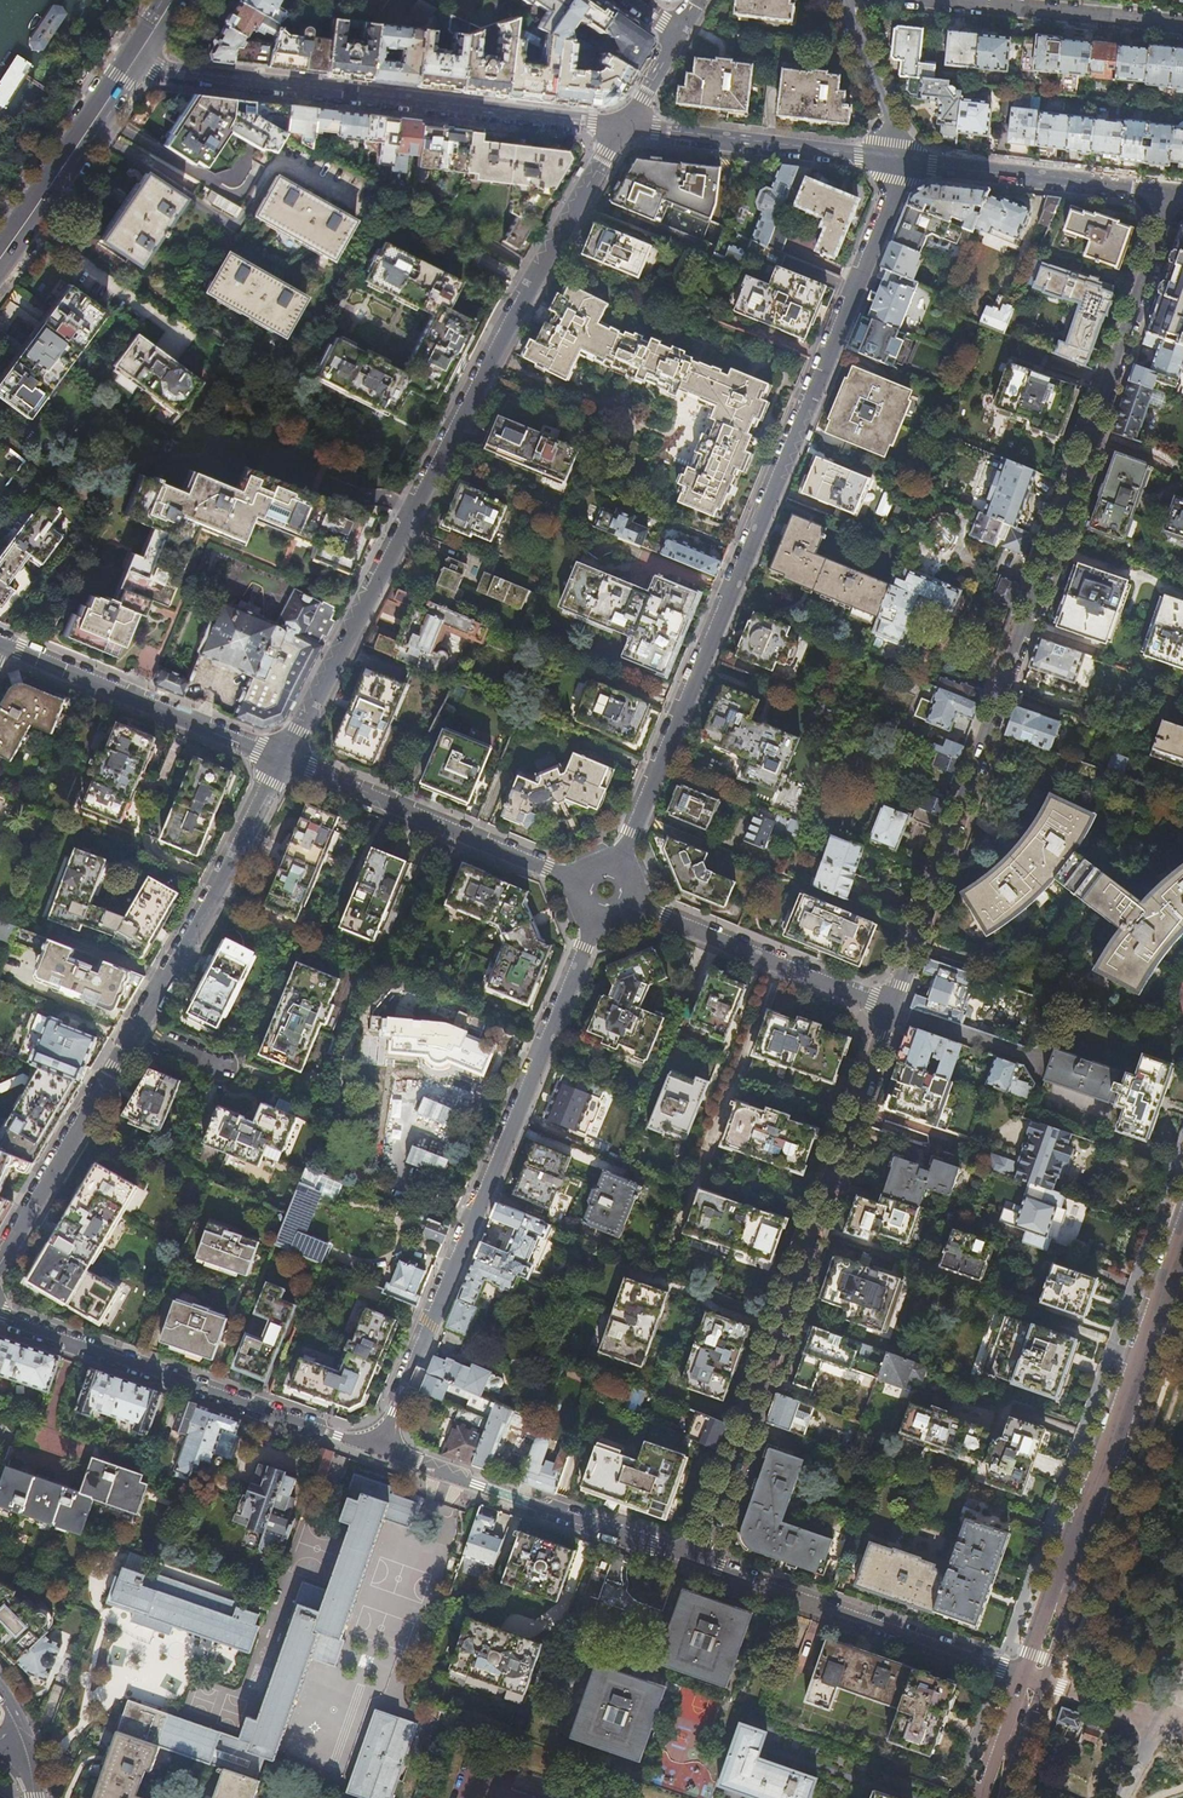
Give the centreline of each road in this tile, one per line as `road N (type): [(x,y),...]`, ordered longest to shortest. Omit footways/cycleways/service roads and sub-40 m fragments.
road 1 (residential): [(1174,194),(893,1006)]
road 2 (residential): [(896,162),(620,861)]
road 3 (residential): [(285,759),(506,324),(620,127)]
road 4 (residential): [(893,1006),(697,1563)]
road 5 (residential): [(381,1450),(589,924)]
road 6 (residential): [(130,66),(620,127)]
road 7 (residential): [(381,1450),(0,1318)]
road 8 (secondary): [(1182,1236),(1056,1601)]
road 9 (residential): [(1022,1675),(697,1563)]
road 10 (residential): [(697,1563),(381,1450)]
road 11 (residential): [(130,1027),(285,759)]
road 12 (residential): [(285,759),(569,875)]
road 13 (residential): [(6,644),(285,759)]
road 14 (residential): [(896,162),(1174,194)]
road 15 (residential): [(620,127),(896,162)]
road 16 (residential): [(638,903),(893,1006)]
road 17 (residential): [(0,1256),(130,1027)]
road 18 (residential): [(1182,24),(943,0)]
road 19 (primary): [(130,66),(0,257)]
road 20 (residential): [(130,1027),(315,1103)]
road 21 (residential): [(842,0),(897,141),(896,162)]
road 22 (secondary): [(1022,1675),(983,1797)]

